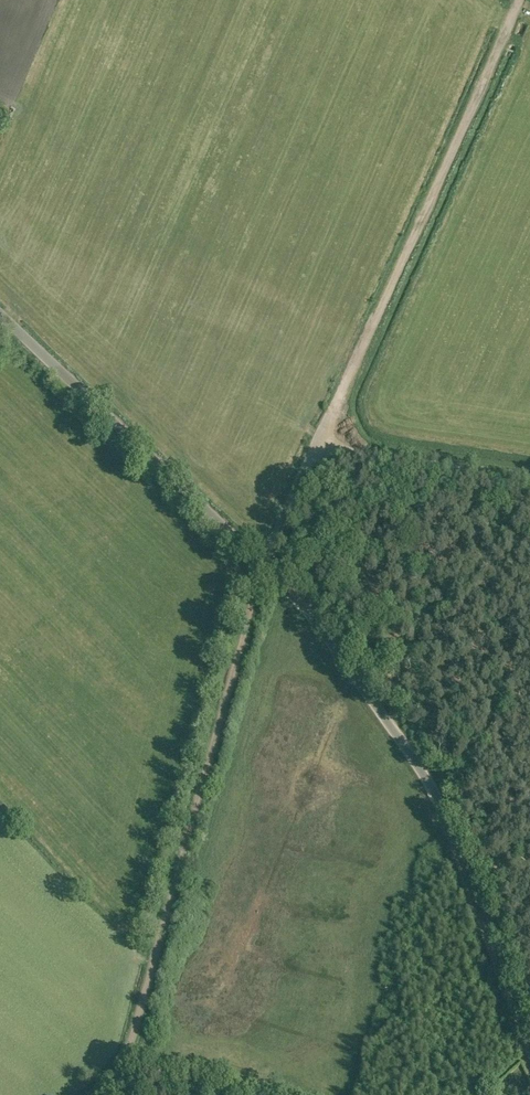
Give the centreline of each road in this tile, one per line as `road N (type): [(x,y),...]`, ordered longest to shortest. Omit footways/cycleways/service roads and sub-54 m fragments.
road 1 (track): [(263,562),(121,1058),(85,1094)]
road 2 (unclassified): [(529,1044),(439,799),(335,647),(263,562)]
road 3 (track): [(520,0),(330,418)]
road 4 (unclassified): [(263,562),(0,313)]
road 5 (unclassified): [(529,478),(317,447)]
road 6 (unclassified): [(317,447),(263,562)]

